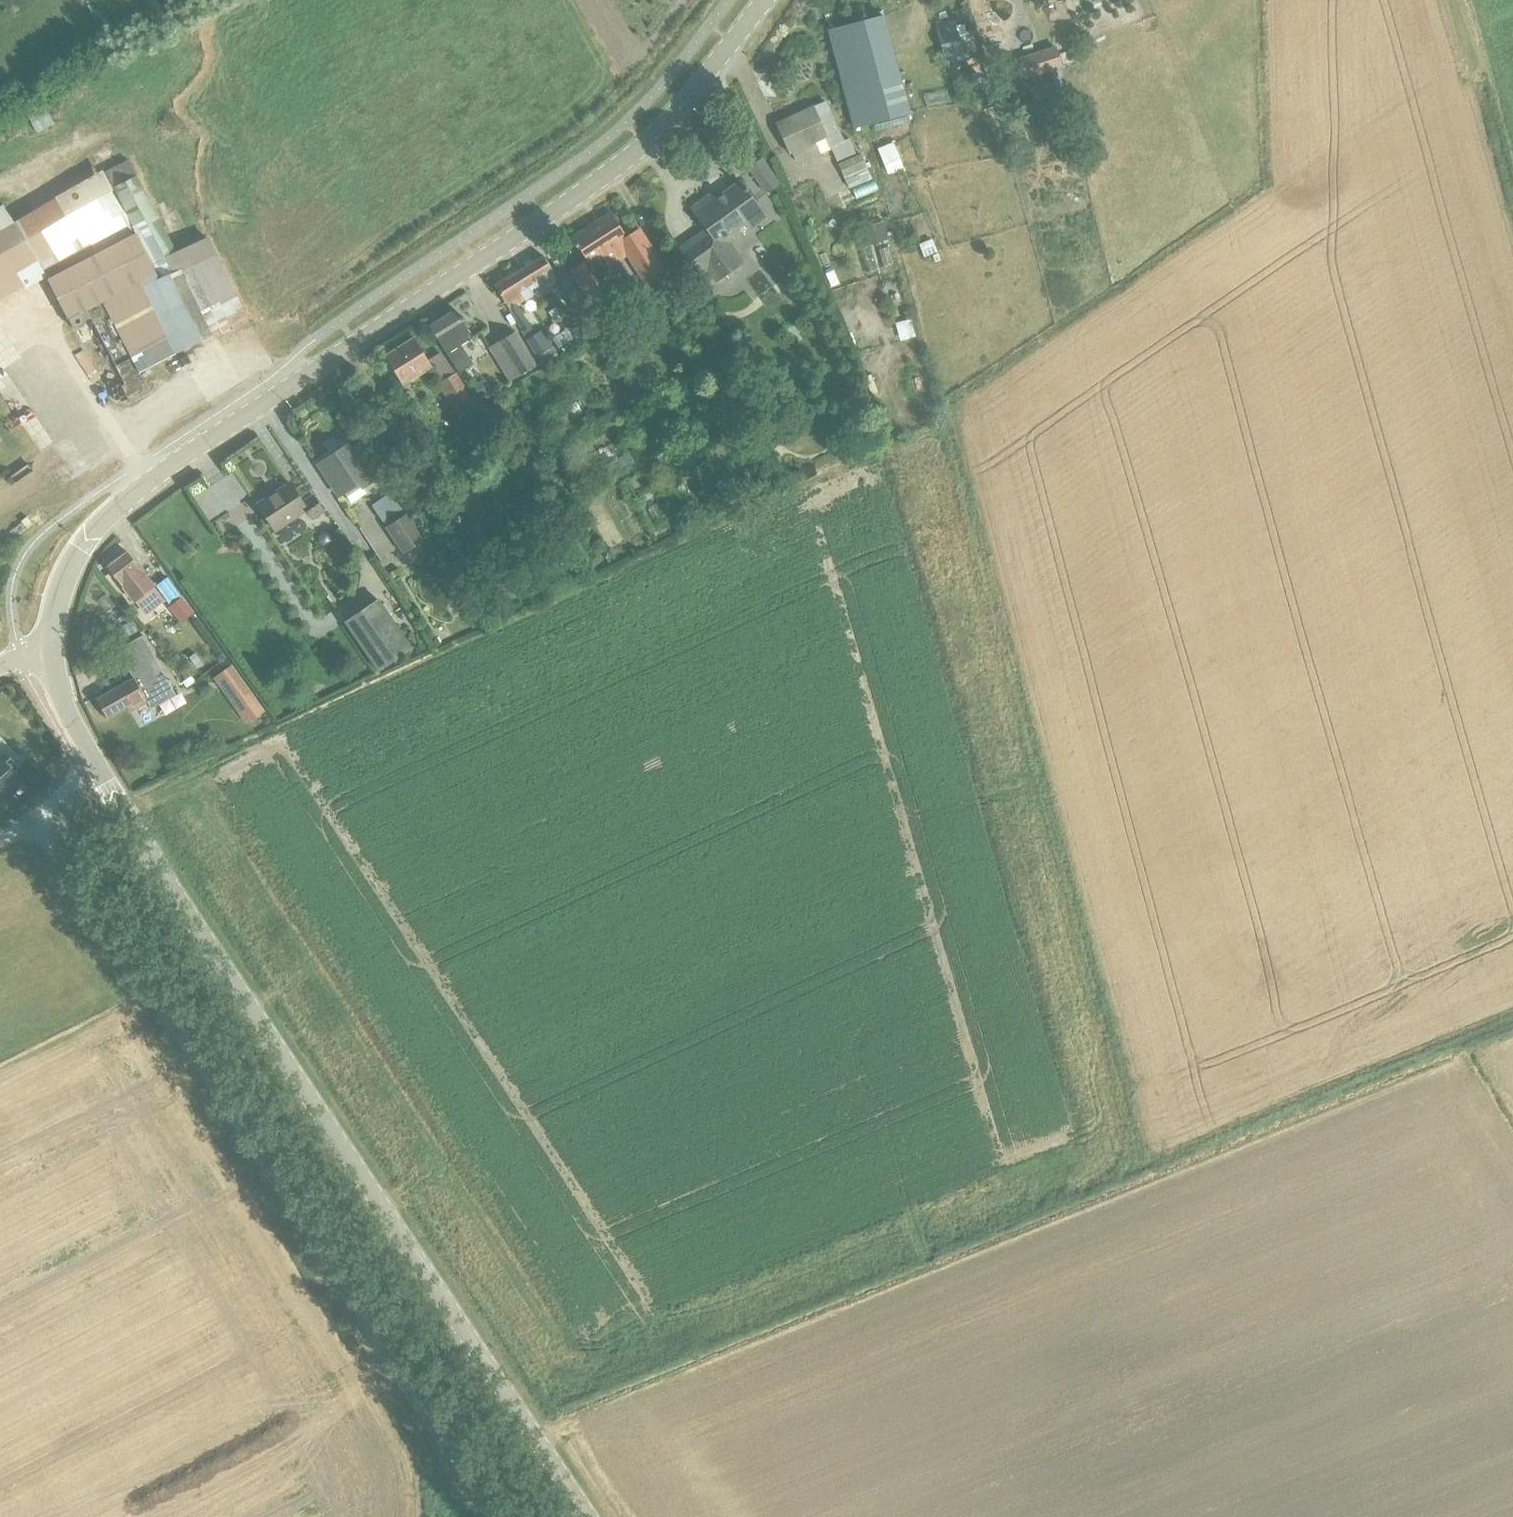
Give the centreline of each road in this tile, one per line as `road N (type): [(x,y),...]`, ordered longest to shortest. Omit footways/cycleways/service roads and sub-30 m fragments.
road 1 (tertiary): [(52,648),(53,603),(97,529),(620,164),(765,0)]
road 2 (tertiary): [(599,1516),(98,768)]
road 3 (residential): [(28,822),(496,1516)]
road 4 (tertiary): [(98,768),(66,713),(52,648)]

